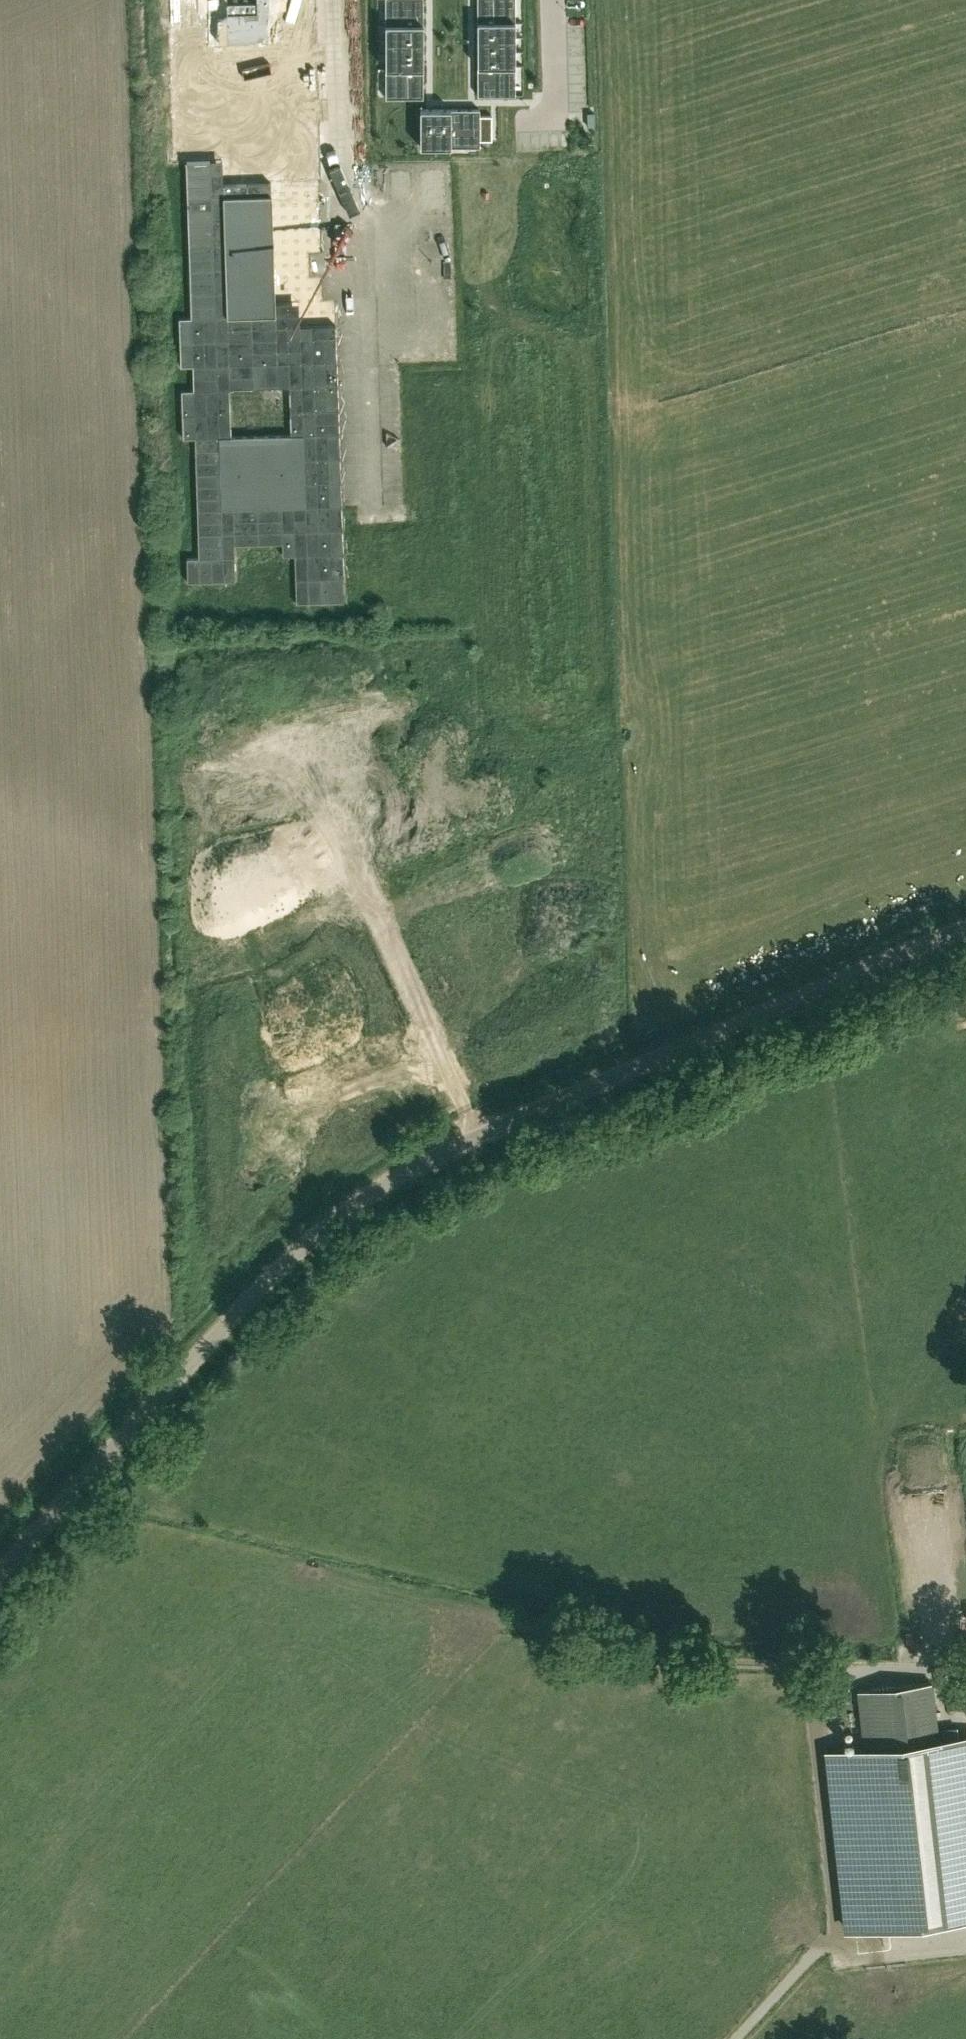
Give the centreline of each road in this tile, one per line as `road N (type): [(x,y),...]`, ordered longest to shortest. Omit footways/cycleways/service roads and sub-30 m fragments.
road 1 (unclassified): [(0,1570),(286,1261),(364,1196),(473,1139),(965,926)]
road 2 (residential): [(550,0),(552,122)]

